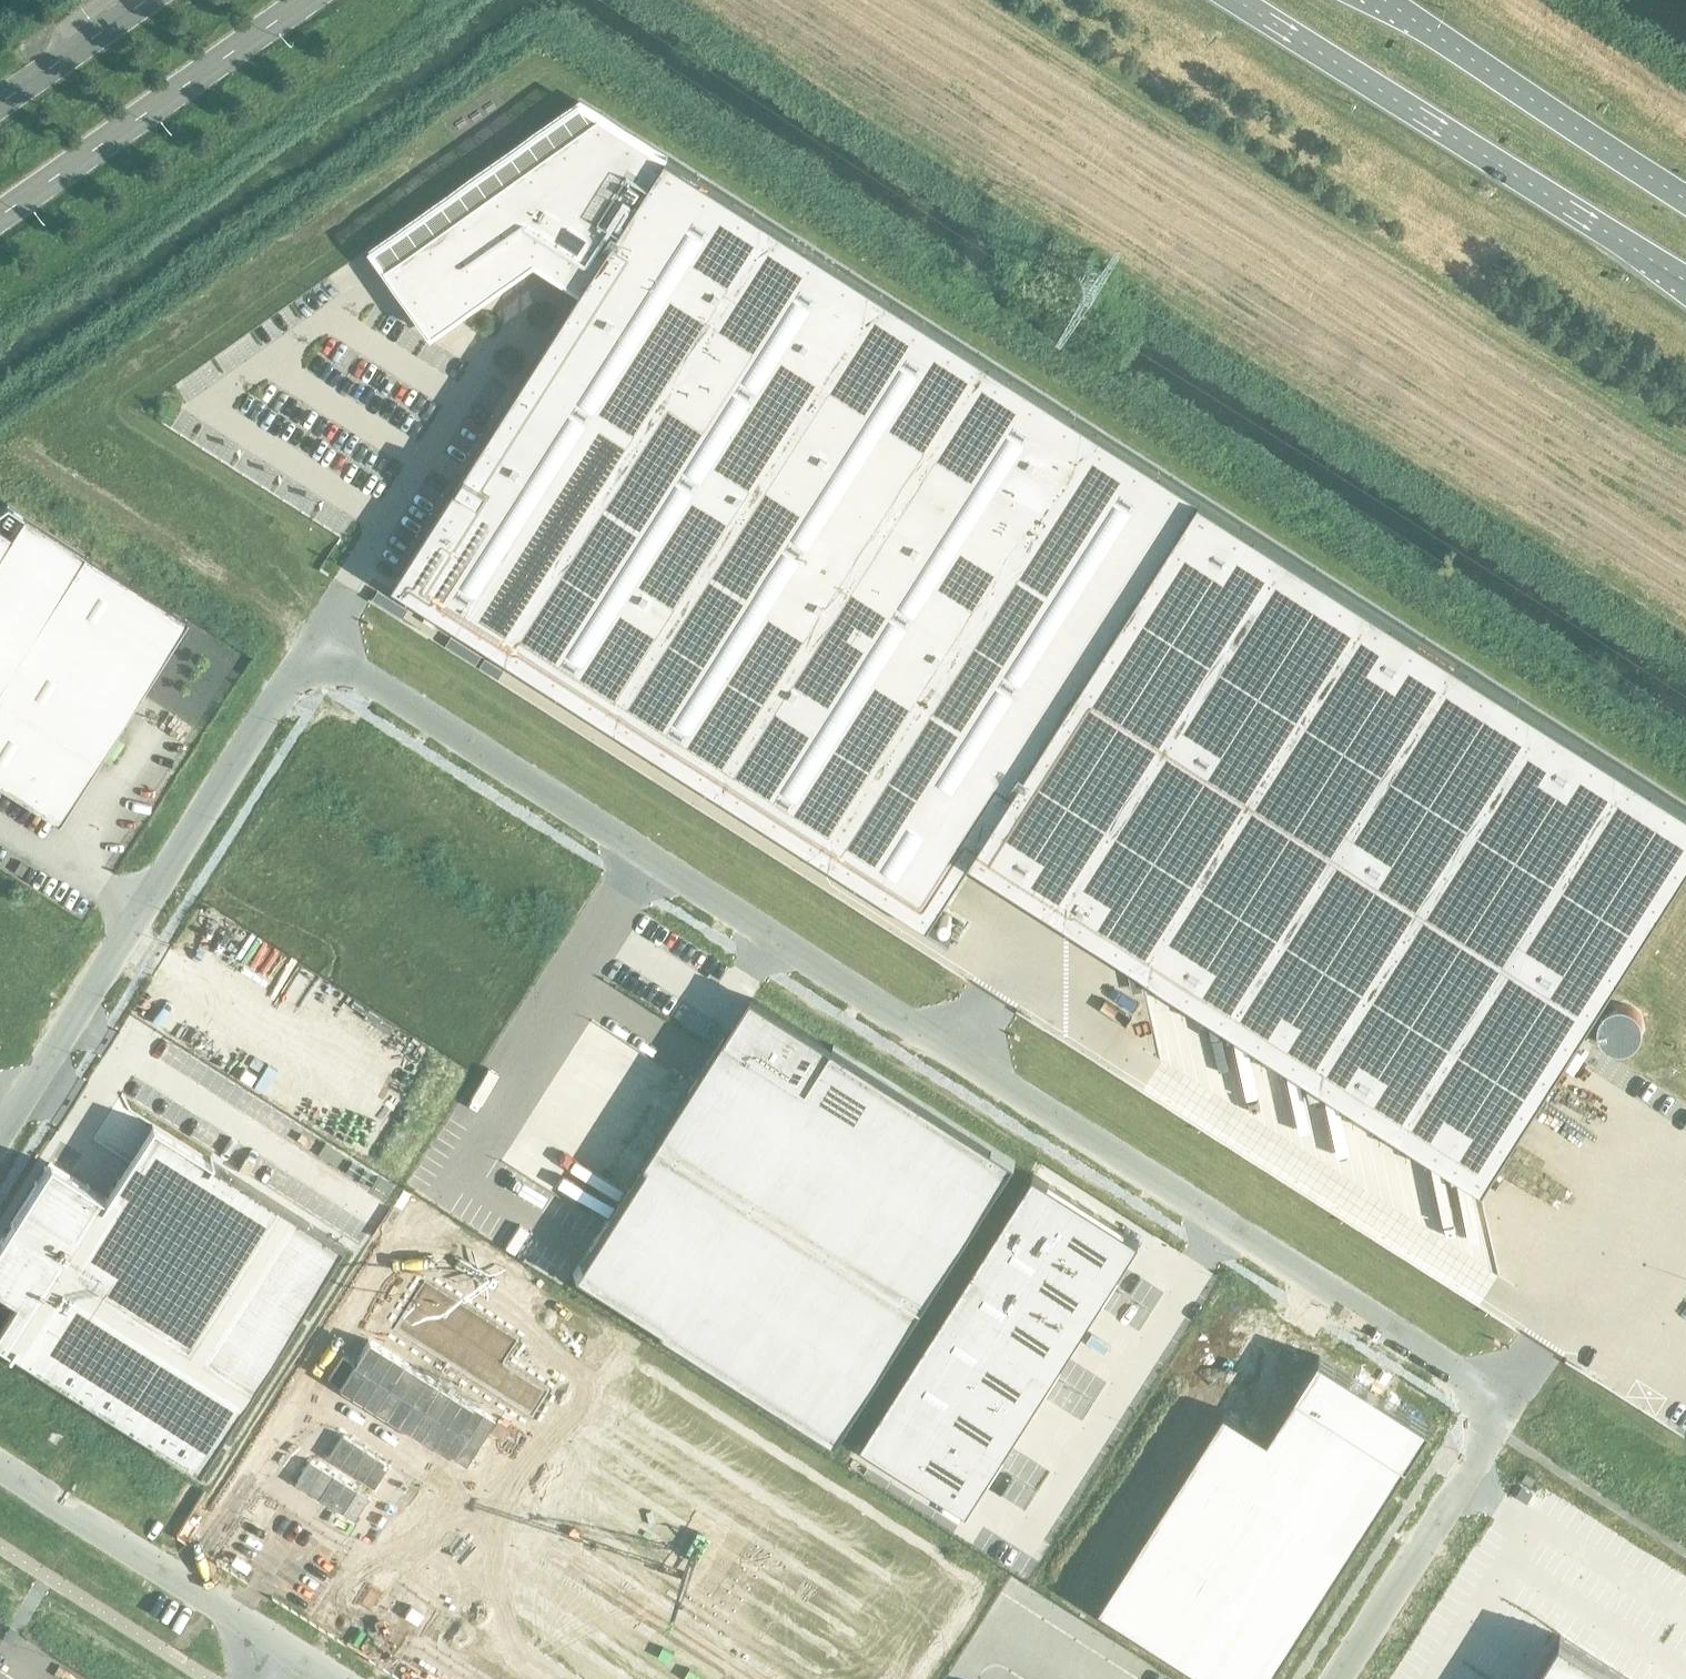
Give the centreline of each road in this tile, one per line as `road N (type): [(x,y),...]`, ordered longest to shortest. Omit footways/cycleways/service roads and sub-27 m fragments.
road 1 (unclassified): [(0,1141),(313,647),(1226,1226)]
road 2 (unclassified): [(1226,1226),(1507,1403),(1337,1678)]
road 3 (trunk): [(1239,0),(1685,279)]
road 4 (unclassified): [(0,1461),(336,1678)]
road 5 (unclassified): [(0,220),(313,0)]
road 6 (unclassified): [(1024,1534),(1226,1226)]
road 7 (trunk): [(1685,200),(1386,0)]
road 8 (unclassified): [(153,0),(0,107)]

